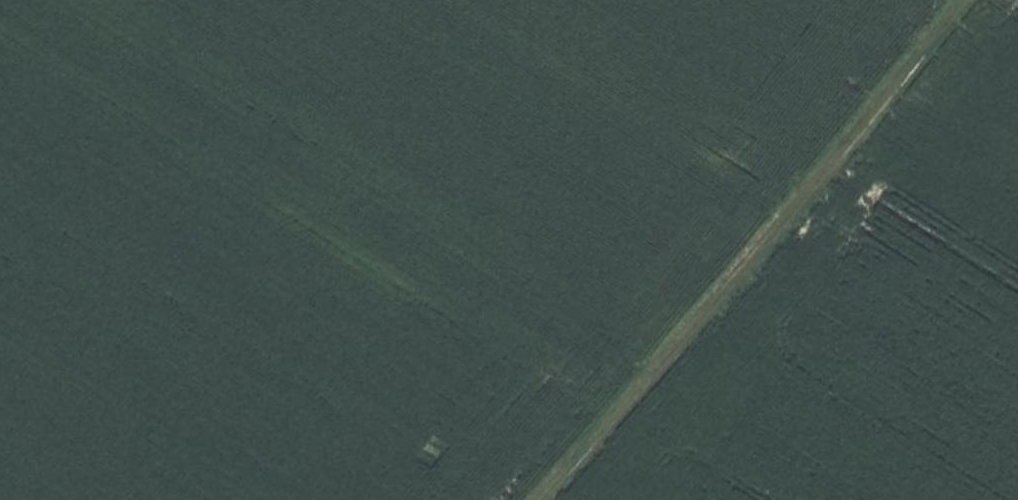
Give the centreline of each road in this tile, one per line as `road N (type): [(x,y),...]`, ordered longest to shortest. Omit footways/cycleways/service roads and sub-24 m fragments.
road 1 (track): [(981,0),(543,499)]

